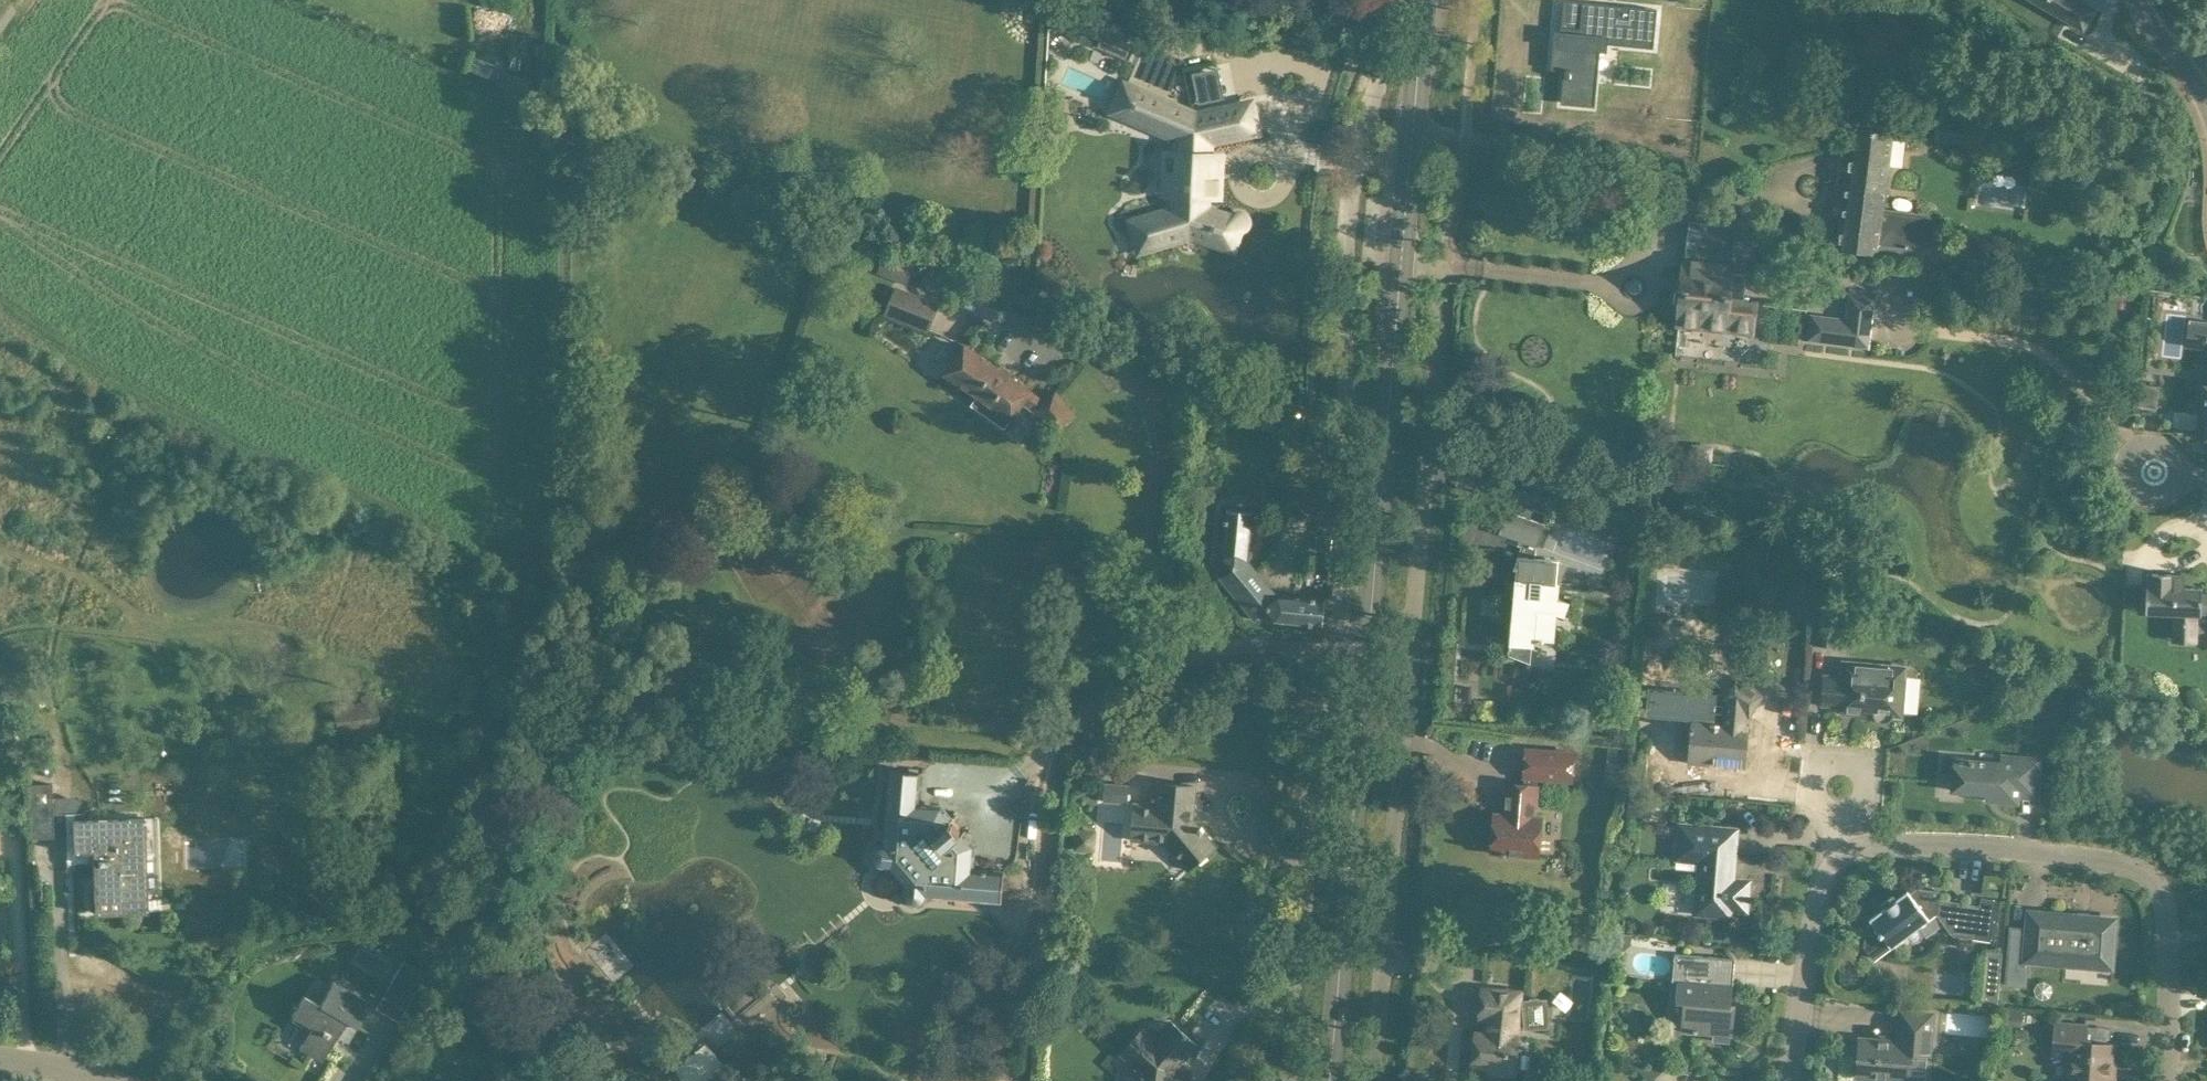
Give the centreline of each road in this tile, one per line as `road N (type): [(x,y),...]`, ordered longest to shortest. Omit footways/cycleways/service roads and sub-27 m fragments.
road 1 (unclassified): [(1368,1080),(1443,272),(1401,260)]
road 2 (tertiary): [(1323,1080),(1401,260)]
road 3 (track): [(0,298),(224,435),(559,586)]
road 4 (unclassified): [(2167,945),(2168,894),(2129,866),(2034,852),(1867,843),(1843,849),(1824,871),(1788,1080)]
road 5 (tertiary): [(1401,260),(1426,0)]
road 6 (unclassified): [(2167,945),(2164,1080)]
road 7 (residential): [(2137,0),(2206,107)]

